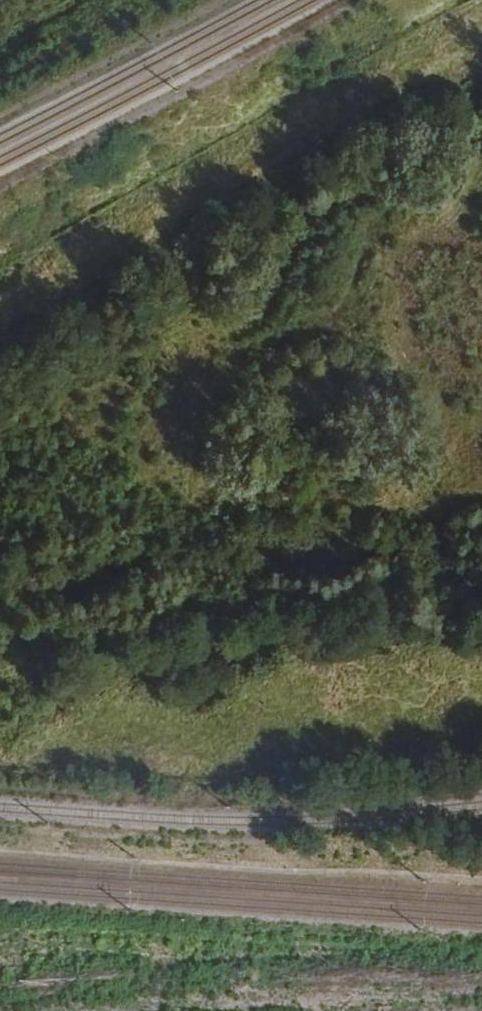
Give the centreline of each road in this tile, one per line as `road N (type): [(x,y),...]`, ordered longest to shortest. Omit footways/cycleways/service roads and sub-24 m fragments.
road 1 (track): [(481,63),(0,346)]

